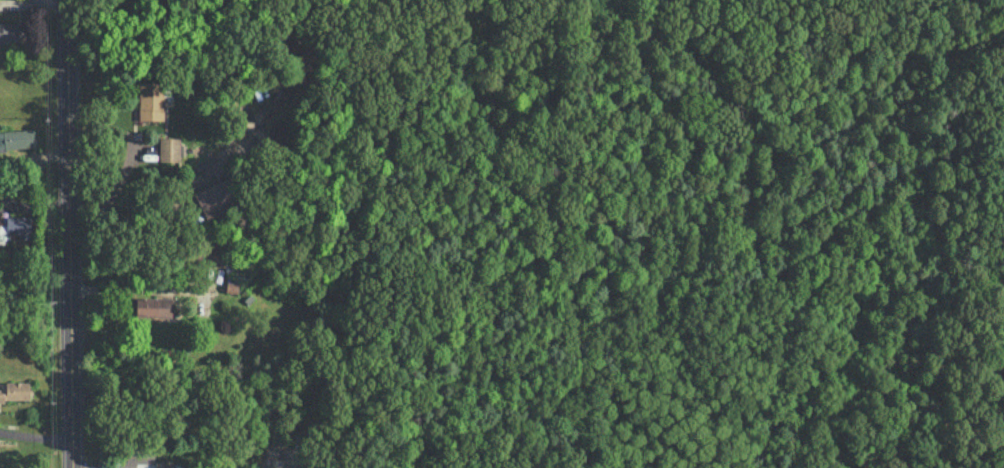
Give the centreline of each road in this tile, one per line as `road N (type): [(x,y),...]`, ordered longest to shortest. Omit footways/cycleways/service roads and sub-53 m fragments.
road 1 (residential): [(73,467),(66,0)]

